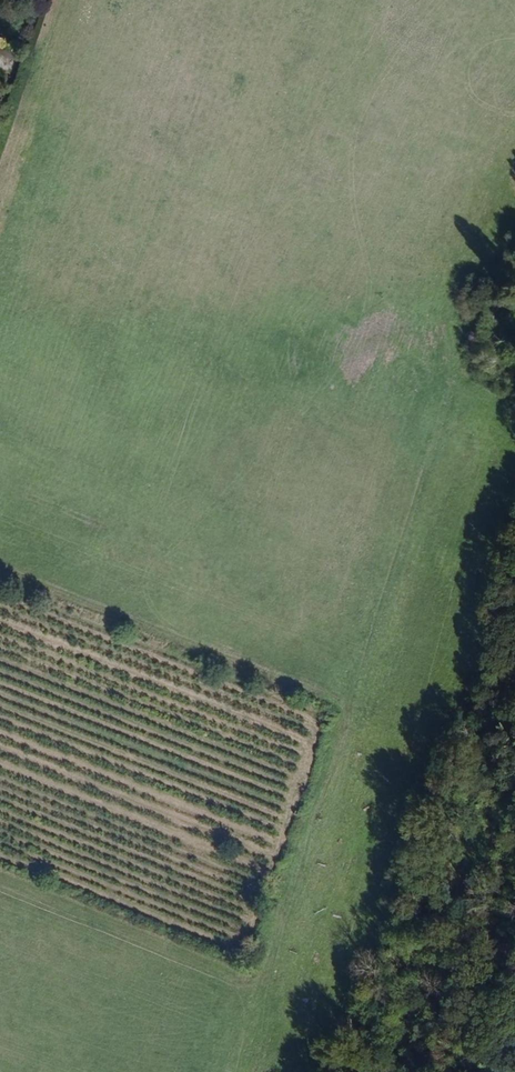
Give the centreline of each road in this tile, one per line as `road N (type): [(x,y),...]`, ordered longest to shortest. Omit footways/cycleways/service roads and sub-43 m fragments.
road 1 (track): [(514,258),(483,312),(217,1071)]

